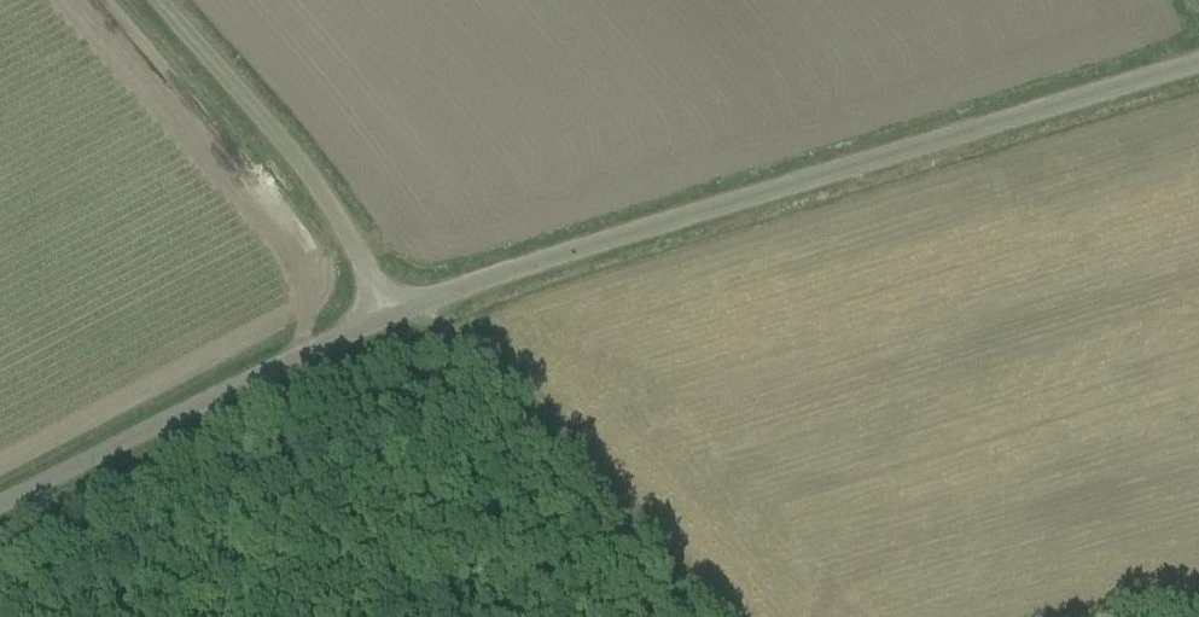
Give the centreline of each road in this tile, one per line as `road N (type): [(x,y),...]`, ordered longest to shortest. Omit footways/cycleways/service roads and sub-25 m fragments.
road 1 (unclassified): [(387,299),(455,296),(1198,70)]
road 2 (track): [(721,616),(459,320),(387,299)]
road 3 (unclassified): [(0,503),(356,327),(387,299)]
road 4 (unclassified): [(387,299),(336,209),(157,0)]

